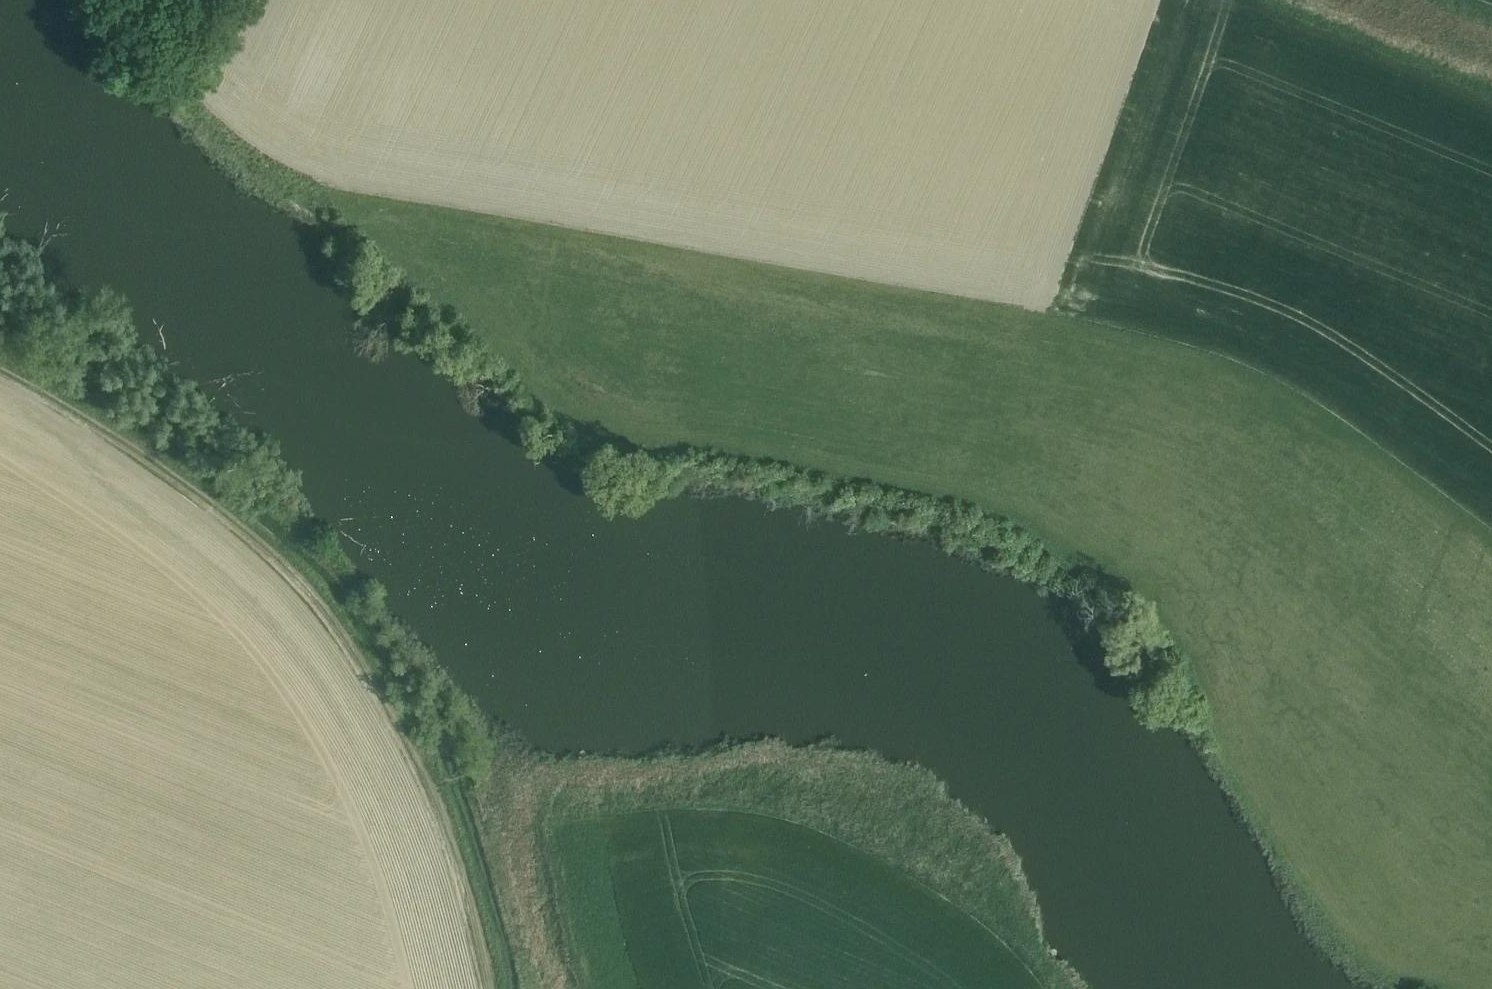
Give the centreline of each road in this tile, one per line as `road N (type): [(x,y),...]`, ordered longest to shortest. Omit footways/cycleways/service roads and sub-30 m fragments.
road 1 (track): [(492,988),(426,768),(327,608),(261,541),(163,465),(0,368)]

